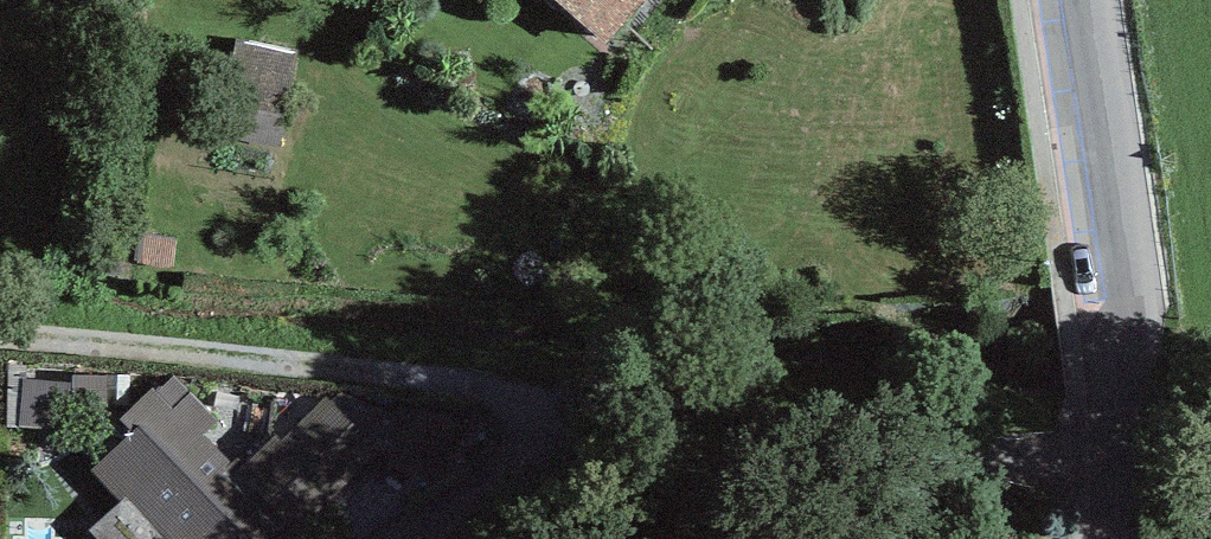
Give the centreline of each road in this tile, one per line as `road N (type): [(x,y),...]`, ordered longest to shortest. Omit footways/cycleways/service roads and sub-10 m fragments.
road 1 (residential): [(601,406),(0,356)]
road 2 (residential): [(1131,438),(988,449),(601,406)]
road 3 (tertiary): [(1131,438),(1124,239),(1088,0)]
road 4 (residential): [(405,538),(601,406)]

